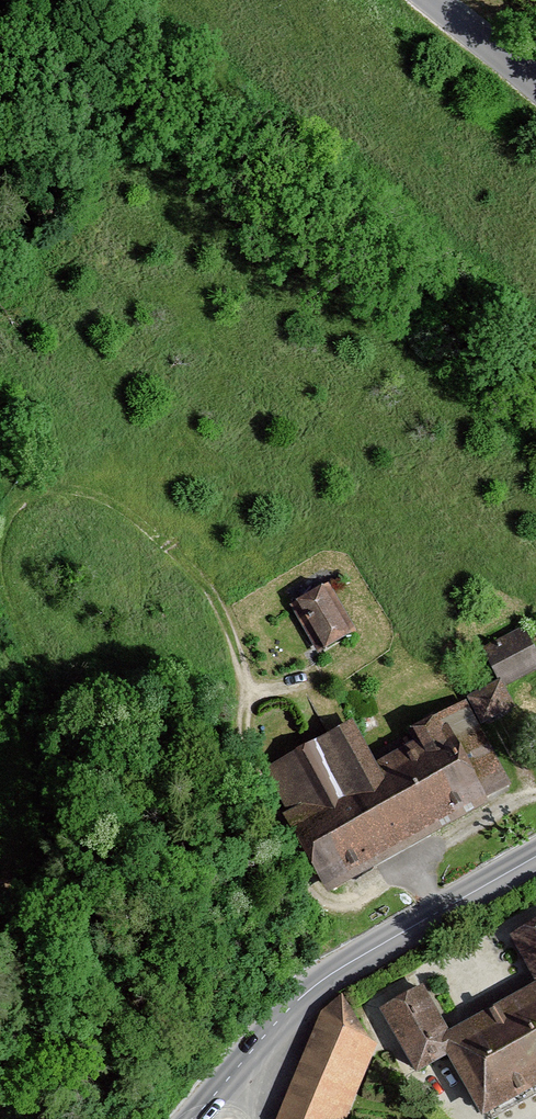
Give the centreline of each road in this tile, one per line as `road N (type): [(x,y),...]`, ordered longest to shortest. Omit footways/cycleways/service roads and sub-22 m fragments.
road 1 (track): [(0,536),(24,501),(67,477),(139,494),(181,523),(201,554),(247,707),(249,771),(316,901),(337,910)]
road 2 (tertiary): [(193,1118),(316,985),(535,860)]
road 3 (track): [(0,910),(18,890),(35,828),(48,728),(36,673),(0,597)]
road 4 (tertiary): [(429,0),(535,89)]

